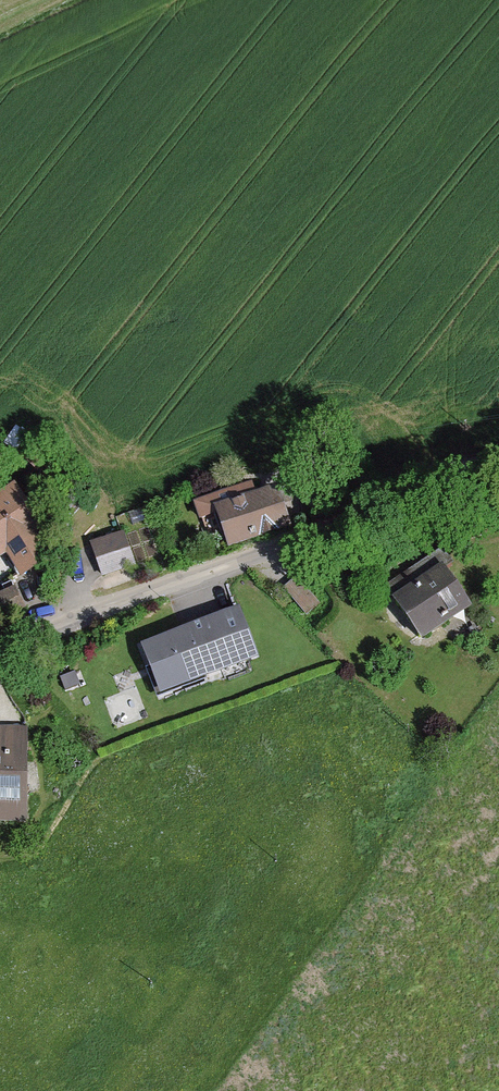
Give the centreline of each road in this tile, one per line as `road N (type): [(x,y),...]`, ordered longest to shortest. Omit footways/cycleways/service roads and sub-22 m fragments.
road 1 (residential): [(0,653),(498,473)]

